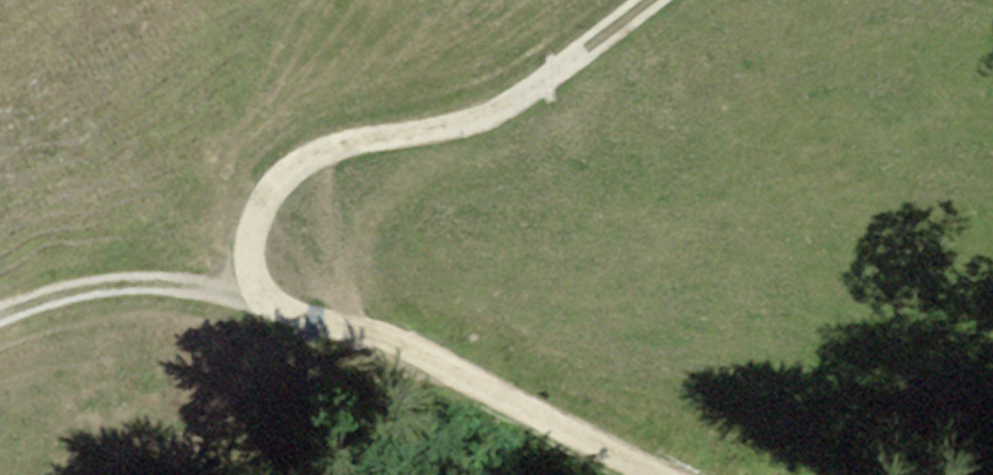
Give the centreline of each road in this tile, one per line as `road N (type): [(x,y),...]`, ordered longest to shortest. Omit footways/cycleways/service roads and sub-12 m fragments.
road 1 (track): [(664,474),(399,340),(266,303),(138,281),(84,287),(0,316)]
road 2 (track): [(657,0),(488,118),(362,141),(295,169),(271,195),(249,249),(266,303)]

